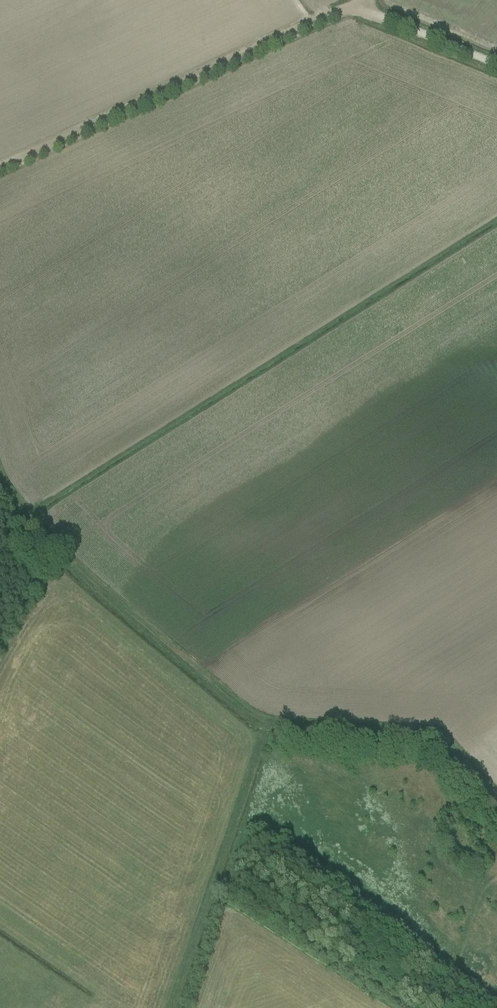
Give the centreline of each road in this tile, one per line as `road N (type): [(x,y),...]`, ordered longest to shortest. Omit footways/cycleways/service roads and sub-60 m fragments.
road 1 (track): [(496,795),(438,735),(259,719),(36,523),(0,477)]
road 2 (track): [(361,0),(0,170)]
road 3 (unclassified): [(496,65),(354,5)]
road 4 (track): [(446,1007),(480,902),(496,875)]

